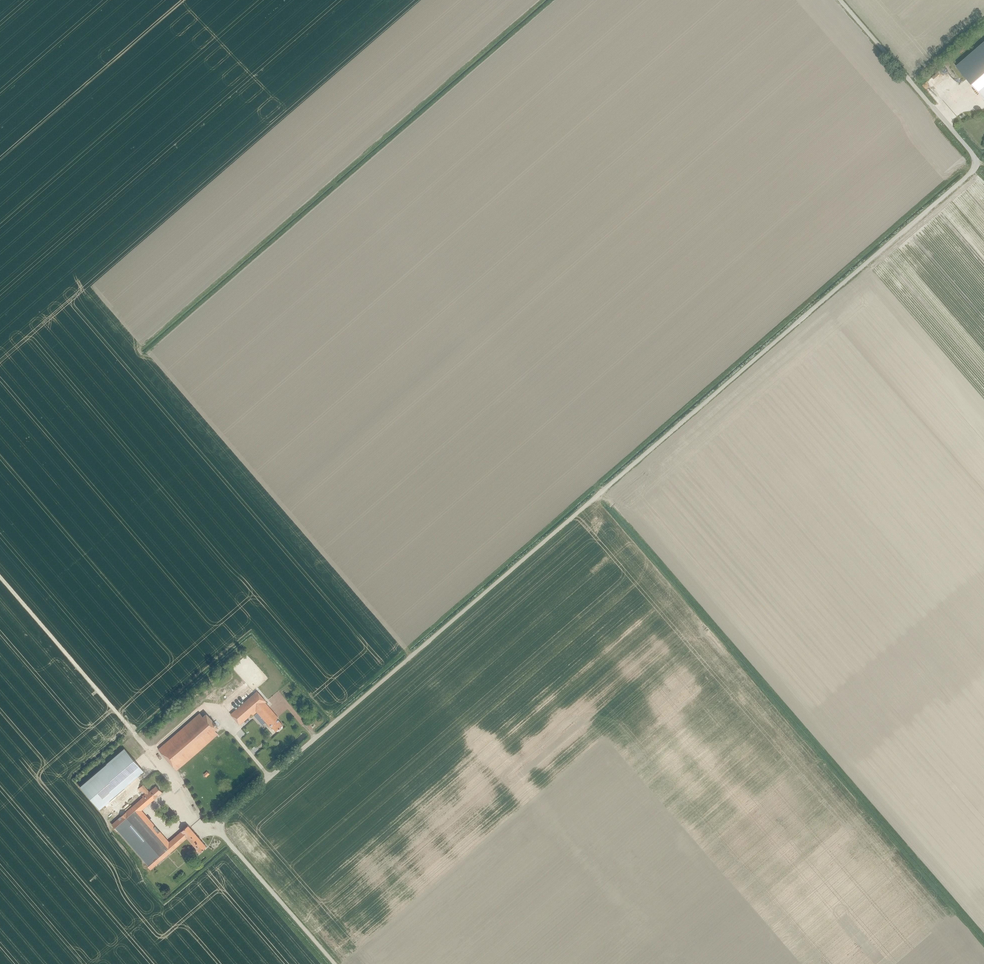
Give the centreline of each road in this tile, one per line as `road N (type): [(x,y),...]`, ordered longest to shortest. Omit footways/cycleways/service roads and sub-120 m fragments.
road 1 (unclassified): [(335,963),(230,844),(221,833),(225,817),(973,171),(973,154),(840,0)]
road 2 (track): [(0,577),(149,751)]

